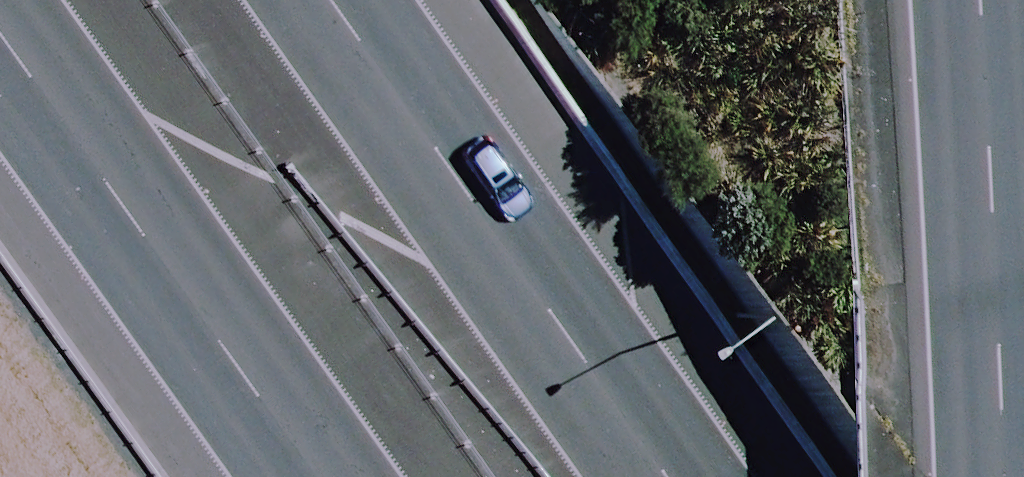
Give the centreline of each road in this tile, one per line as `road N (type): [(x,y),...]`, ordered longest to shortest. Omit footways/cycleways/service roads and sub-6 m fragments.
road 1 (motorway): [(327,0),(663,476)]
road 2 (motorway): [(313,476),(0,37)]
road 3 (motorway): [(980,0),(1002,476)]

